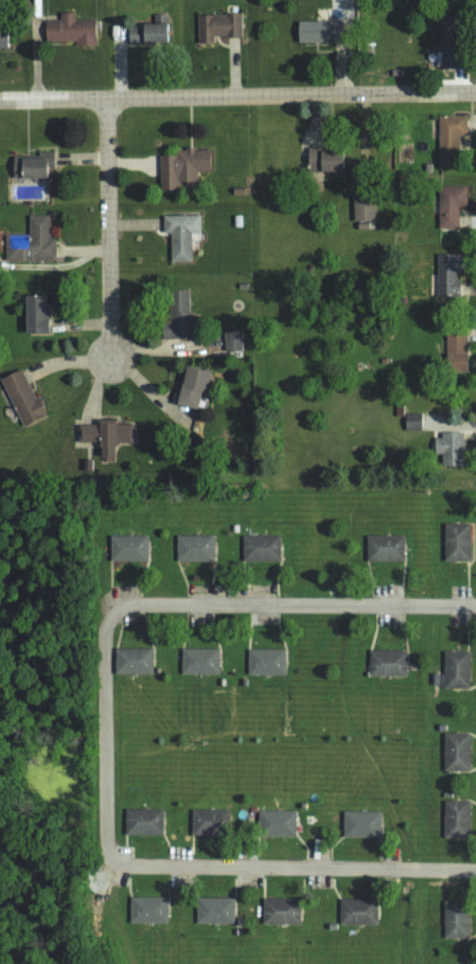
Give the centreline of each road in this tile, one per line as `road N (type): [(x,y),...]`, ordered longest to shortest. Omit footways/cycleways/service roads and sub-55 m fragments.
road 1 (residential): [(0,100),(475,92)]
road 2 (residential): [(475,606),(140,604),(113,615)]
road 3 (residential): [(475,871),(119,864)]
road 4 (residential): [(111,358),(107,98)]
road 5 (residential): [(113,615),(108,845),(119,864)]

